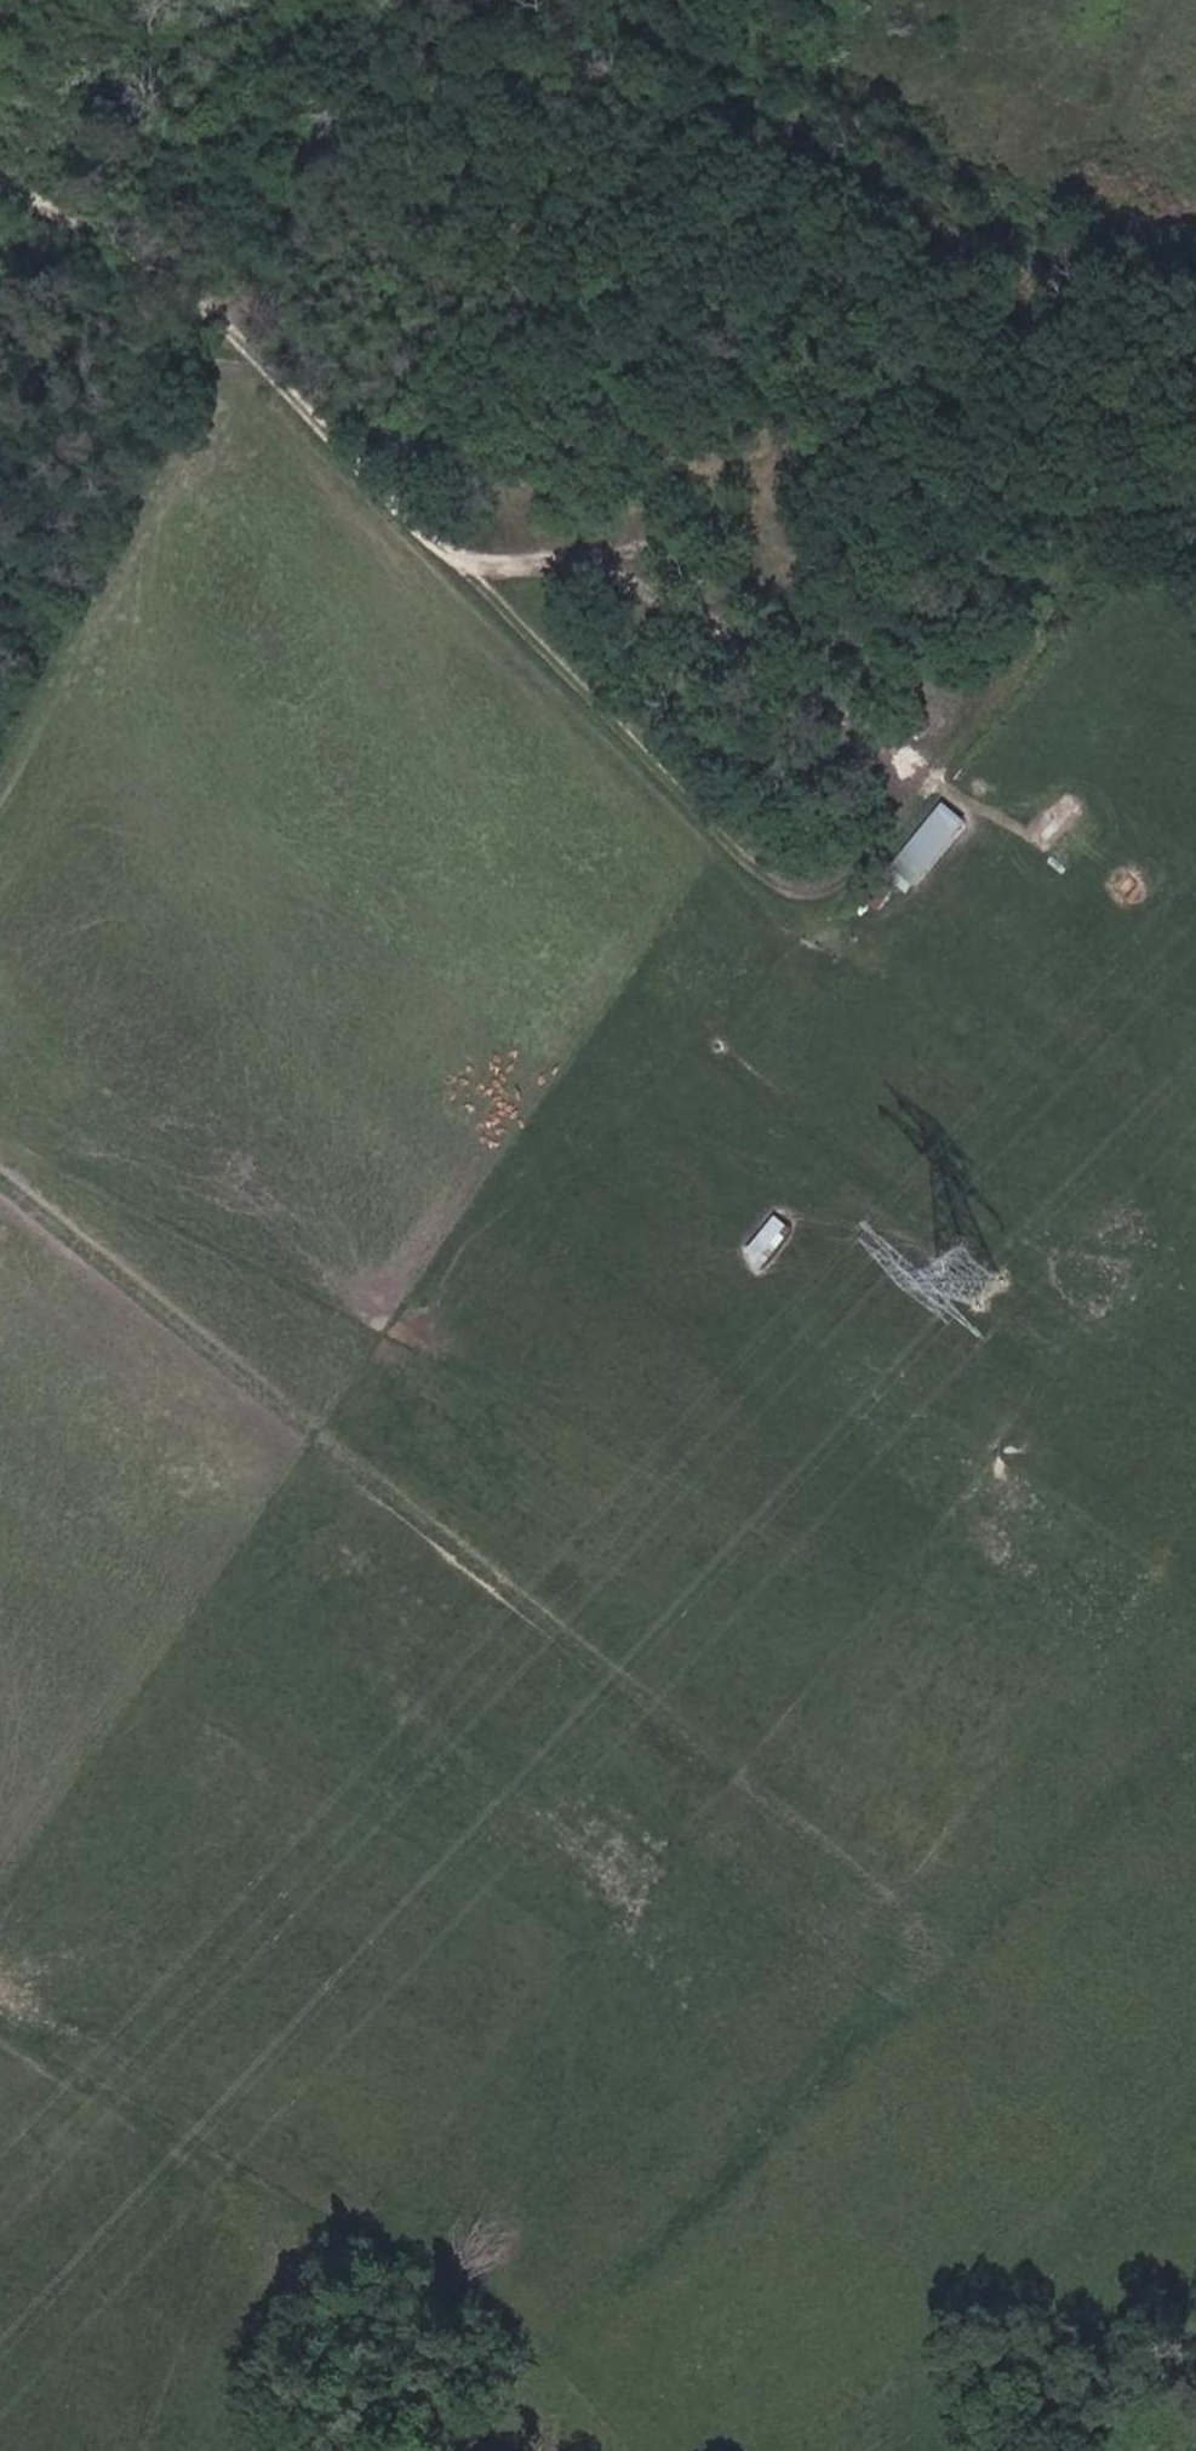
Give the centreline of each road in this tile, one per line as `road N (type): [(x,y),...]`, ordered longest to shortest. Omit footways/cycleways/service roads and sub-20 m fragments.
road 1 (track): [(1060,621),(870,874),(782,885),(292,401),(47,202),(0,174)]

